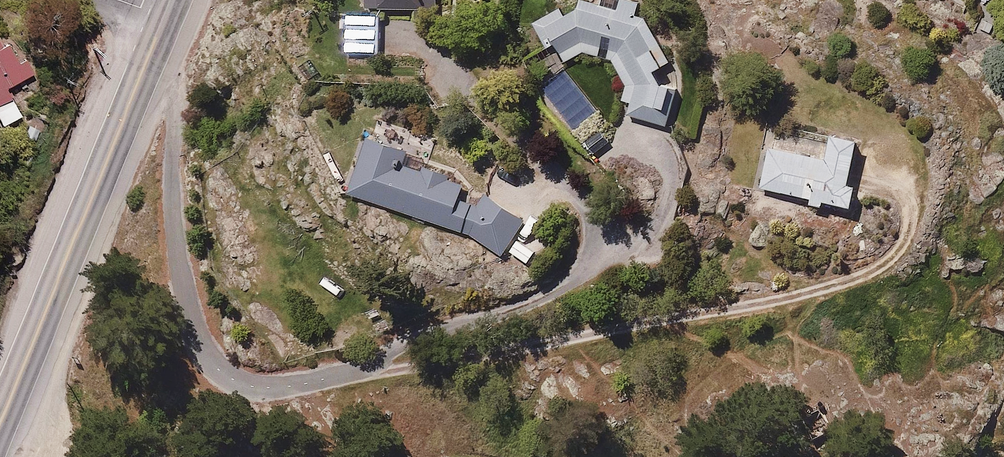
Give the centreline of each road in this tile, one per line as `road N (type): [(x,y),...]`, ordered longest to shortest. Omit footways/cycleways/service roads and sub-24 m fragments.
road 1 (primary): [(163,17),(0,420)]

